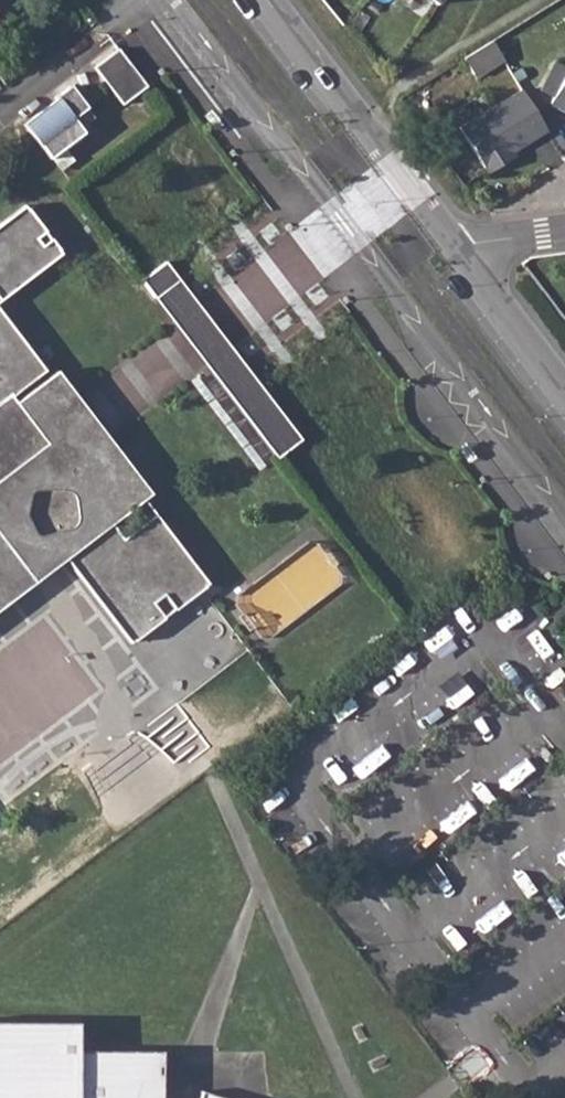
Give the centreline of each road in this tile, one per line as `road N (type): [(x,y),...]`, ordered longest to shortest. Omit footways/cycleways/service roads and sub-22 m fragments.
road 1 (residential): [(457,255),(270,0)]
road 2 (residential): [(564,390),(457,255)]

